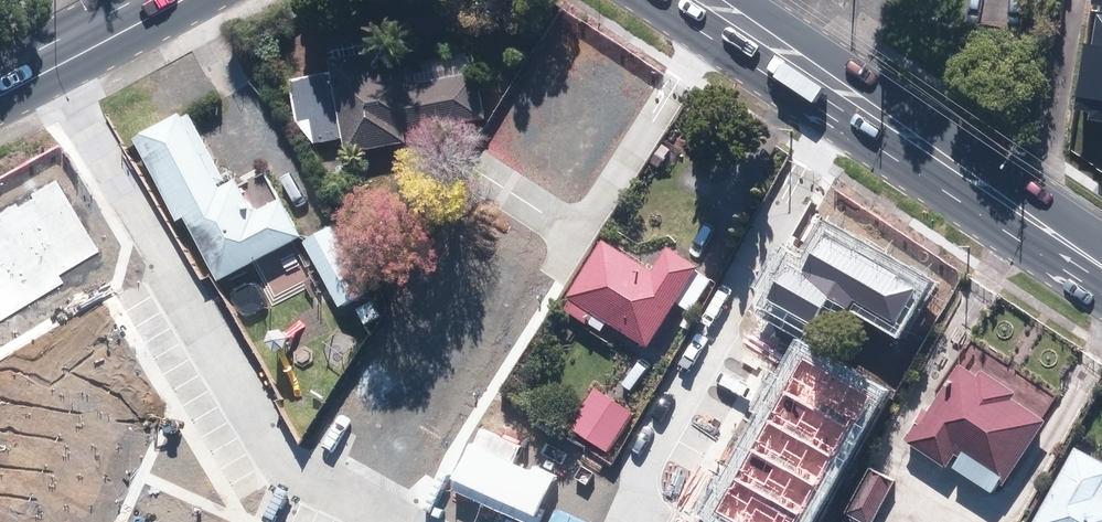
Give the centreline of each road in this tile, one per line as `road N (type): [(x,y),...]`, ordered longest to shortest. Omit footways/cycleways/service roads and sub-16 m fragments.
road 1 (residential): [(37,63),(271,461),(403,521)]
road 2 (residential): [(629,521),(837,93)]
road 3 (secondary): [(837,93),(1101,267)]
road 4 (secondary): [(693,0),(837,93)]
road 5 (secondary): [(37,63),(159,0)]

